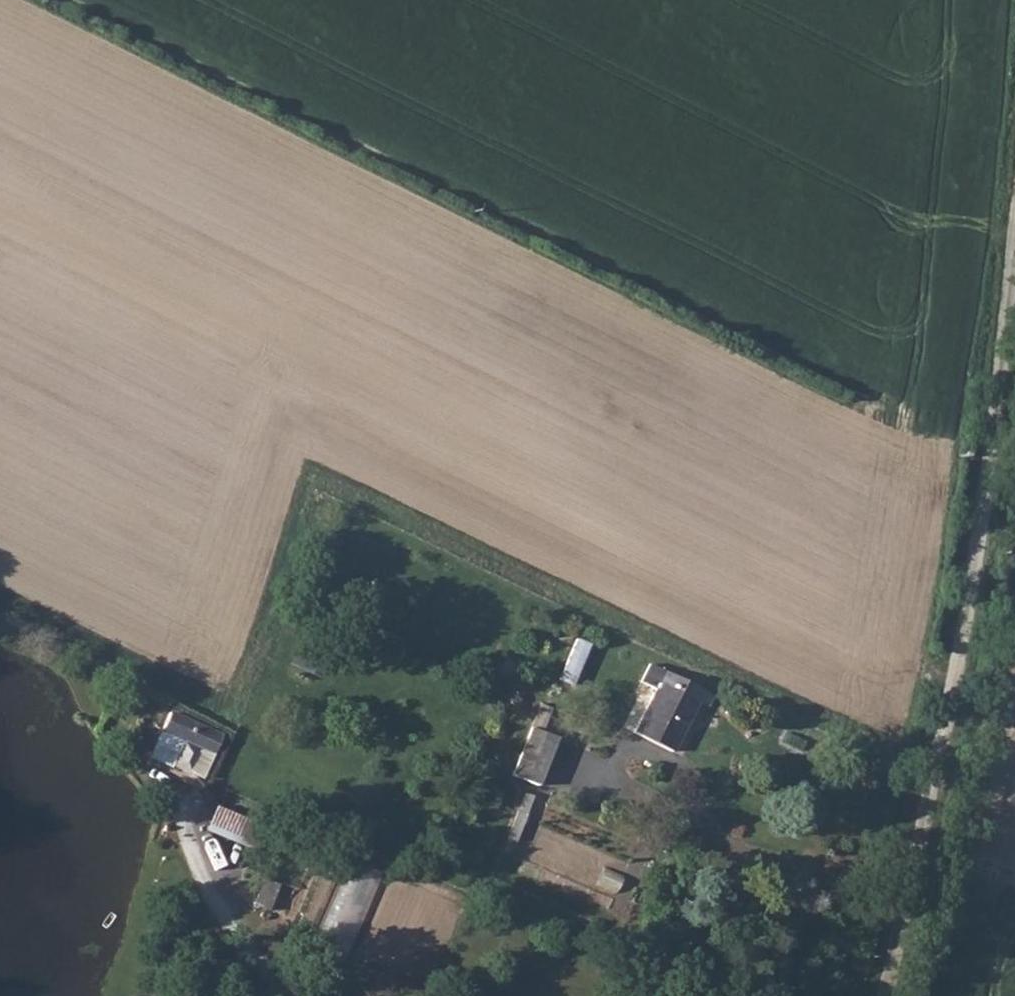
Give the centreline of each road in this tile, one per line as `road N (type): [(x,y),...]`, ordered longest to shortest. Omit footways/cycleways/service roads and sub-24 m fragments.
road 1 (unclassified): [(1014,211),(968,698),(901,995)]

